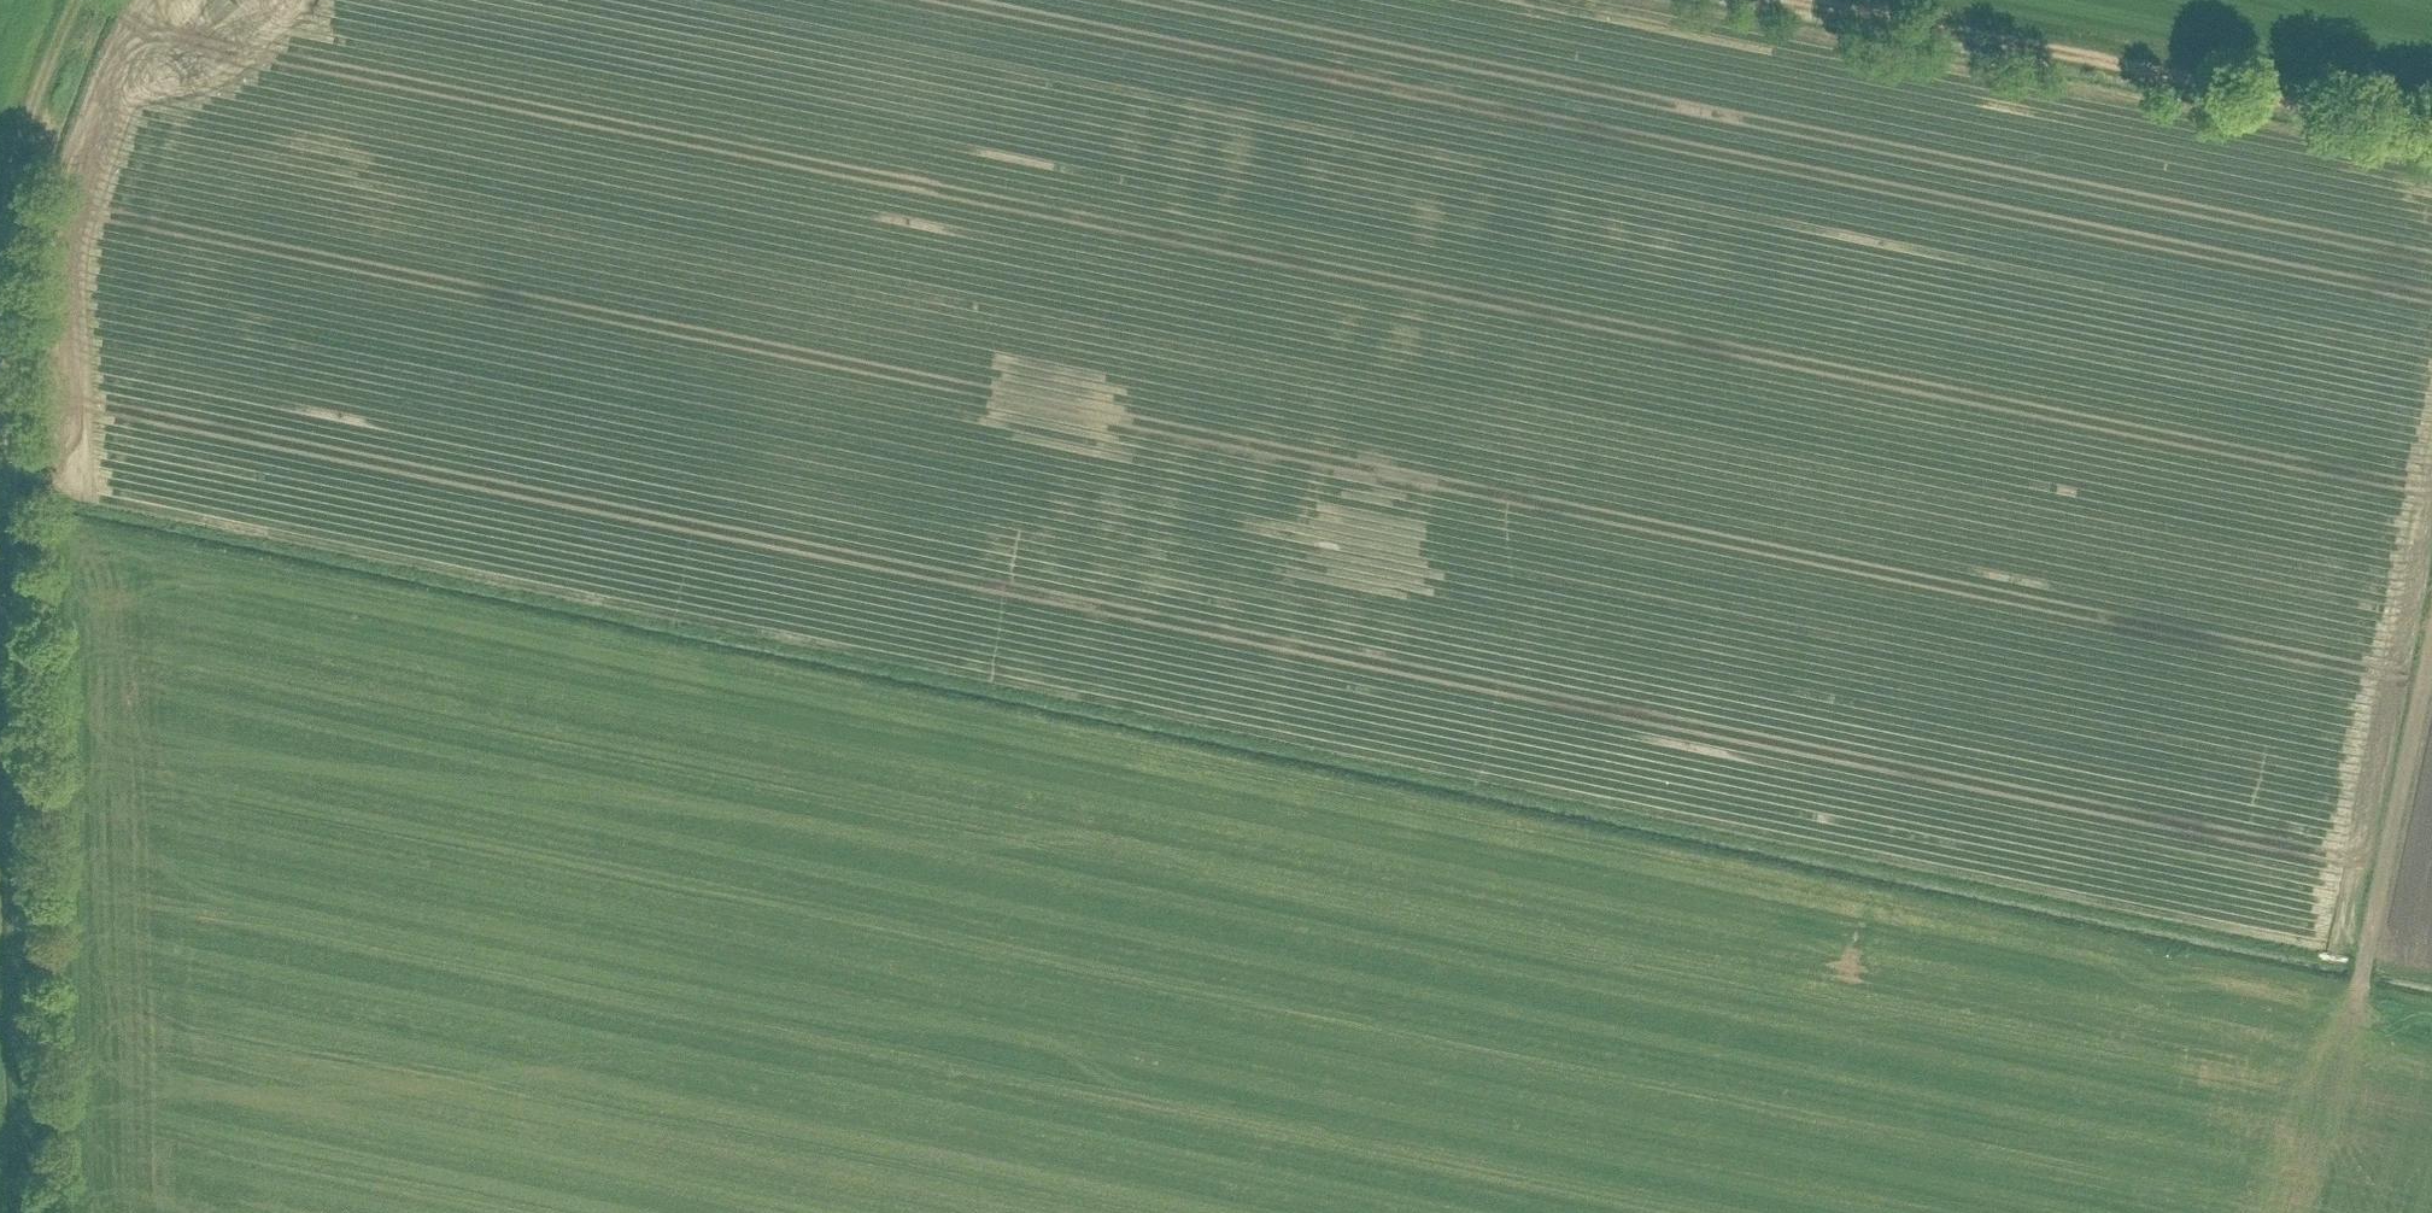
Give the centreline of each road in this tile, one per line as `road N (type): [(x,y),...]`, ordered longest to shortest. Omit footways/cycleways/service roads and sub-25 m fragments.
road 1 (track): [(36,1198),(7,255),(19,163),(59,31),(77,0)]
road 2 (track): [(2431,126),(1805,0)]
road 3 (track): [(2431,632),(2363,955)]

